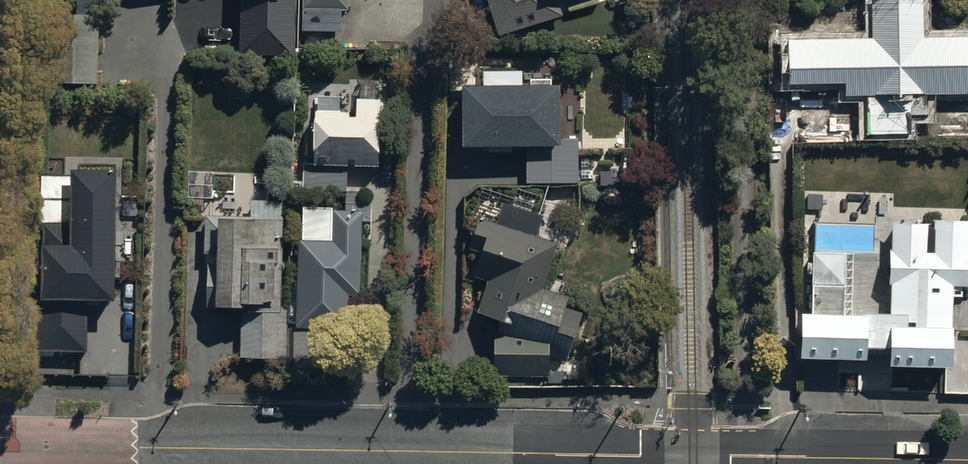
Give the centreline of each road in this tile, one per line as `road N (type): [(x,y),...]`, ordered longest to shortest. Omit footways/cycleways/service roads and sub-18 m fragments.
road 1 (residential): [(44,450),(967,460)]

